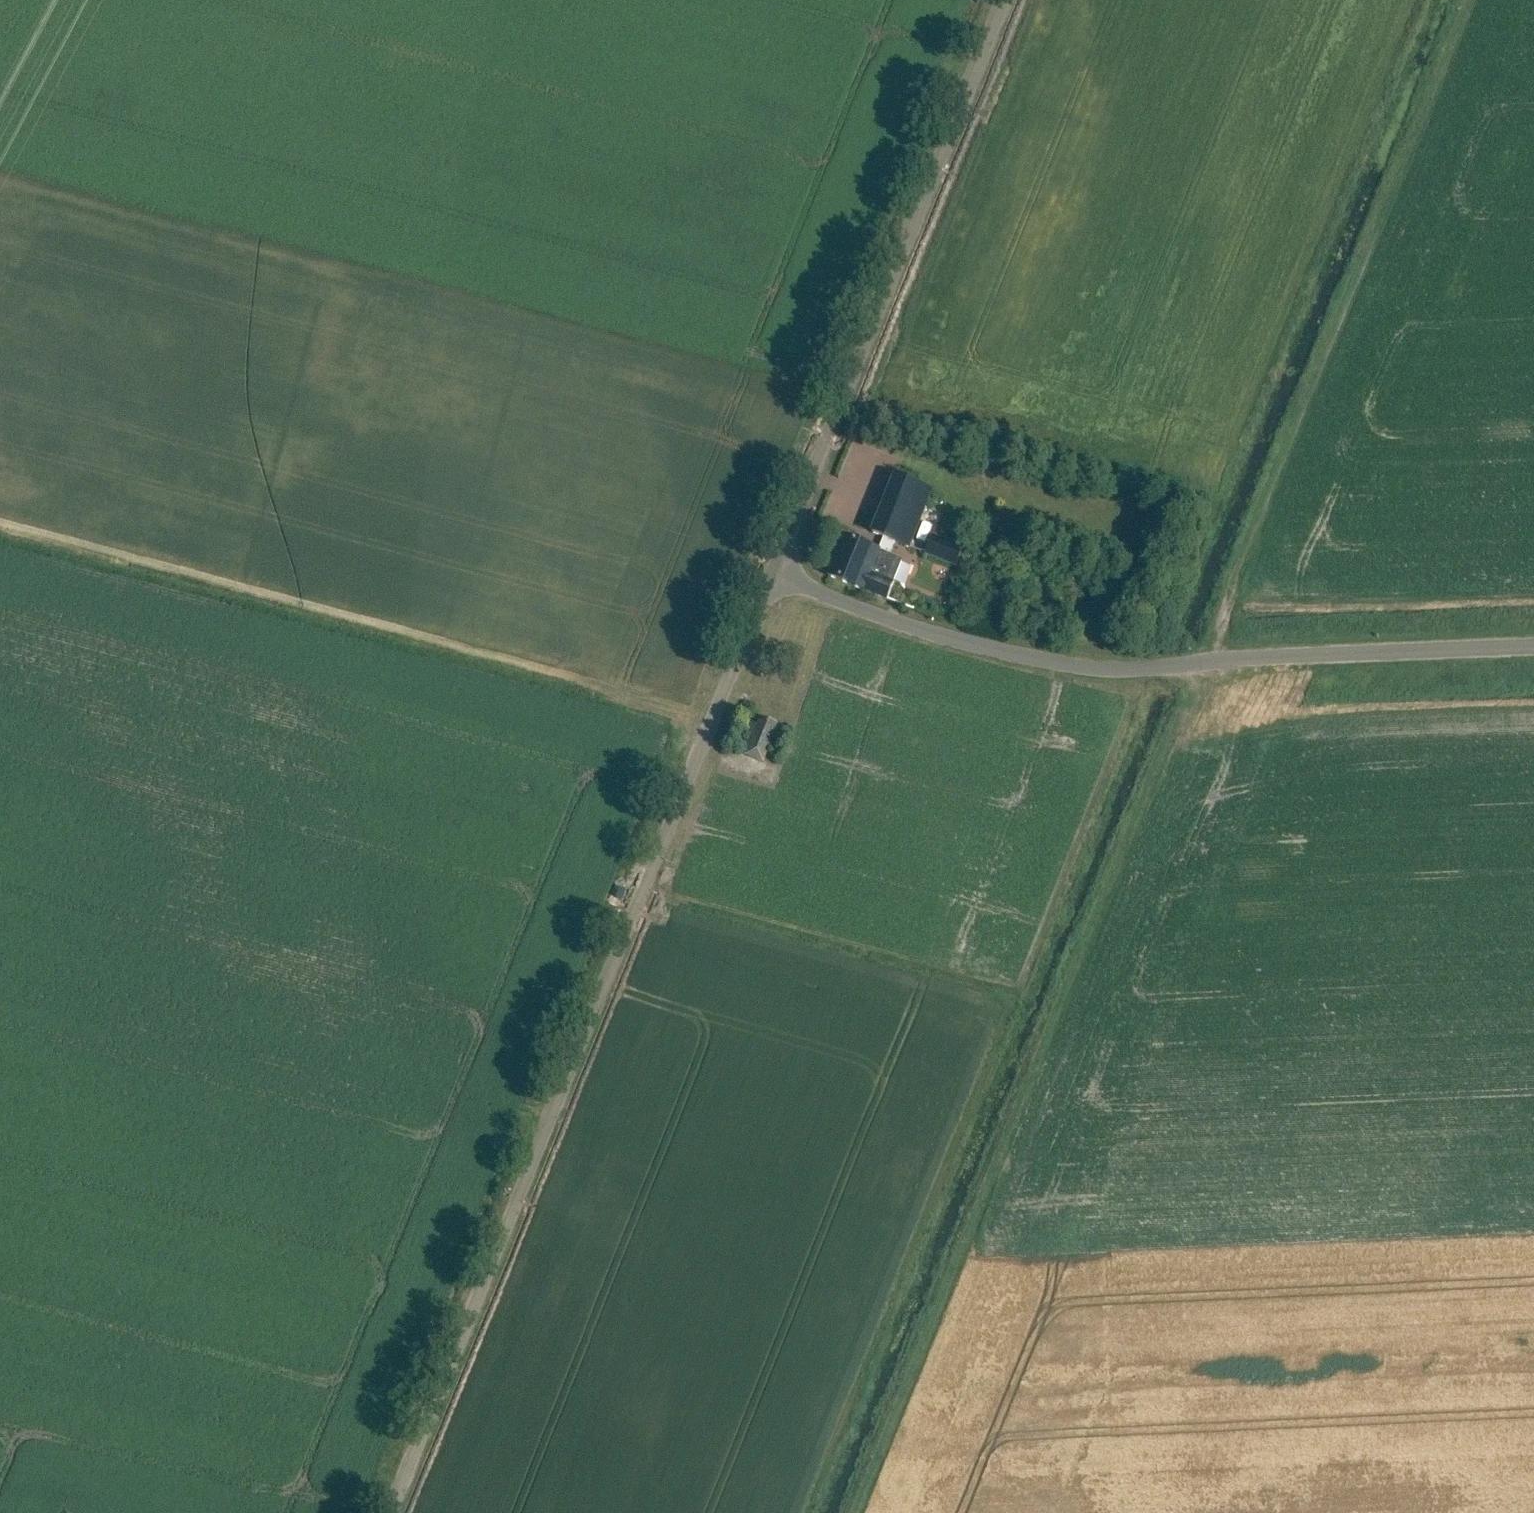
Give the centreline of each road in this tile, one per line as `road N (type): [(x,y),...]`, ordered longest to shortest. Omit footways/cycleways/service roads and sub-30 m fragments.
road 1 (unclassified): [(388,1512),(773,578)]
road 2 (unclassified): [(773,578),(901,622),(1108,671),(1533,648)]
road 3 (unclassified): [(773,578),(1004,0)]

